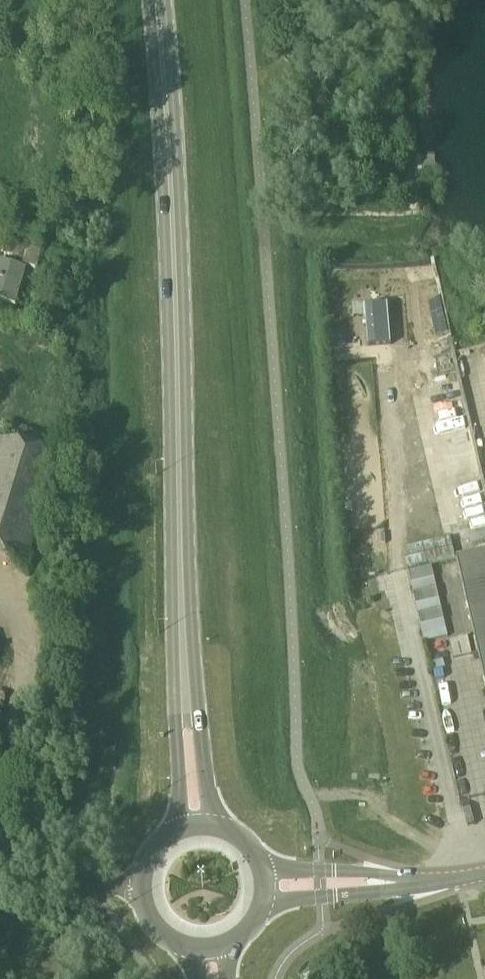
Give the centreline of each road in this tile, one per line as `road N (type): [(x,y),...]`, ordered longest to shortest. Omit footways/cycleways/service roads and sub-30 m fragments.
road 1 (secondary): [(183,638),(157,0)]
road 2 (secondary): [(183,638),(178,831)]
road 3 (secondary): [(214,827),(183,638)]
road 4 (secondary): [(178,831),(151,855),(143,898),(162,931),(192,947)]
road 5 (secondary): [(398,882),(367,872),(260,865)]
road 6 (secondary): [(261,905),(398,882)]

